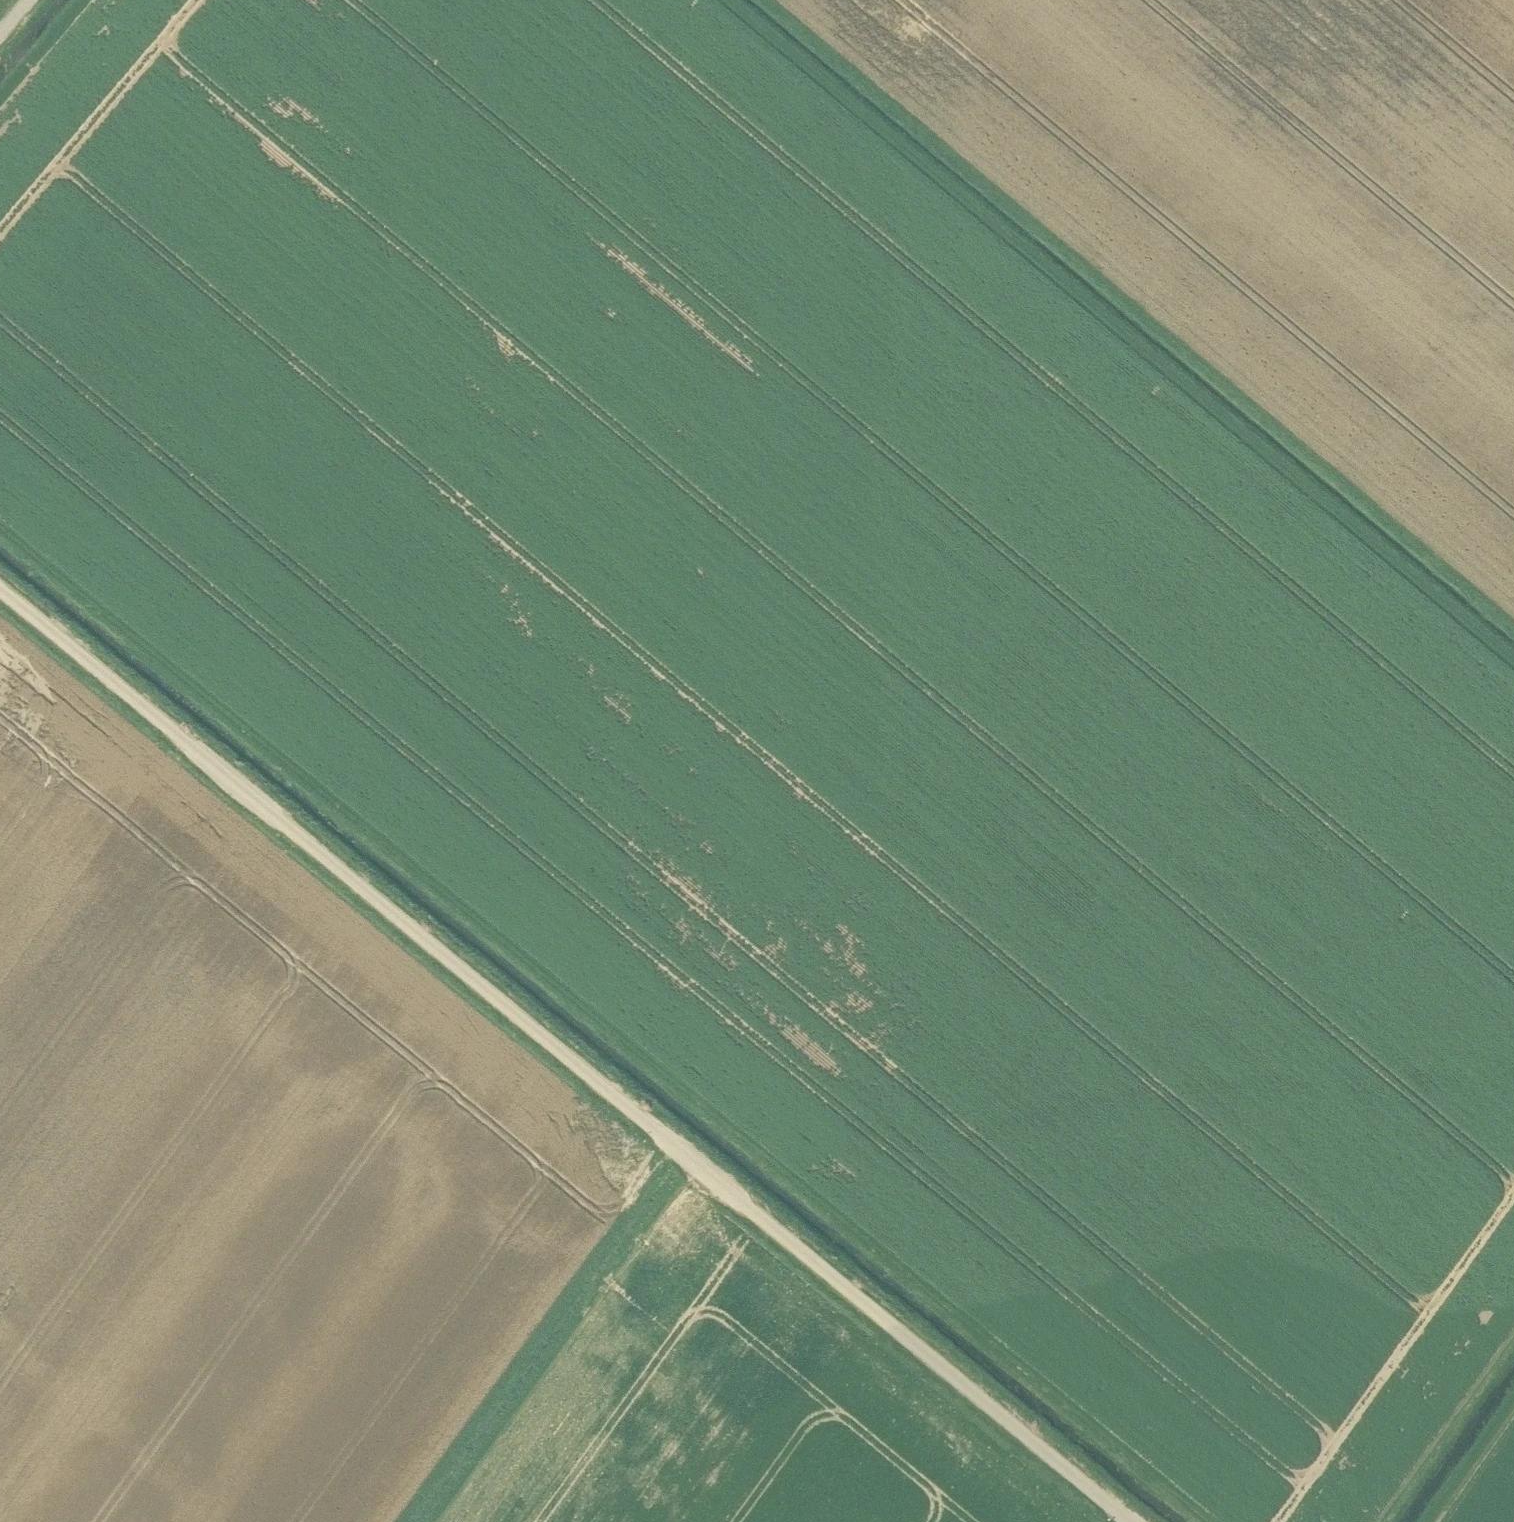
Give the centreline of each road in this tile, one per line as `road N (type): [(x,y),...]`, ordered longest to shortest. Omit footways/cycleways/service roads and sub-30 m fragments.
road 1 (unclassified): [(1124,1521),(0,601)]

